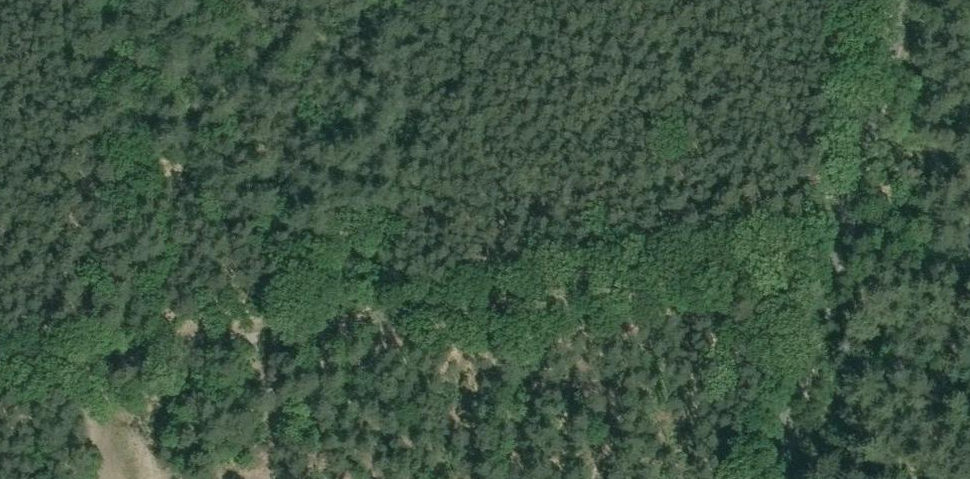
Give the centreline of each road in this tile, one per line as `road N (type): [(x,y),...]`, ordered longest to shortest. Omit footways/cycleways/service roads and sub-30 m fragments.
road 1 (track): [(0,367),(386,332),(785,260),(832,265)]
road 2 (unclassified): [(773,478),(905,0)]
road 3 (track): [(106,0),(80,359)]
road 4 (track): [(414,0),(386,332)]

